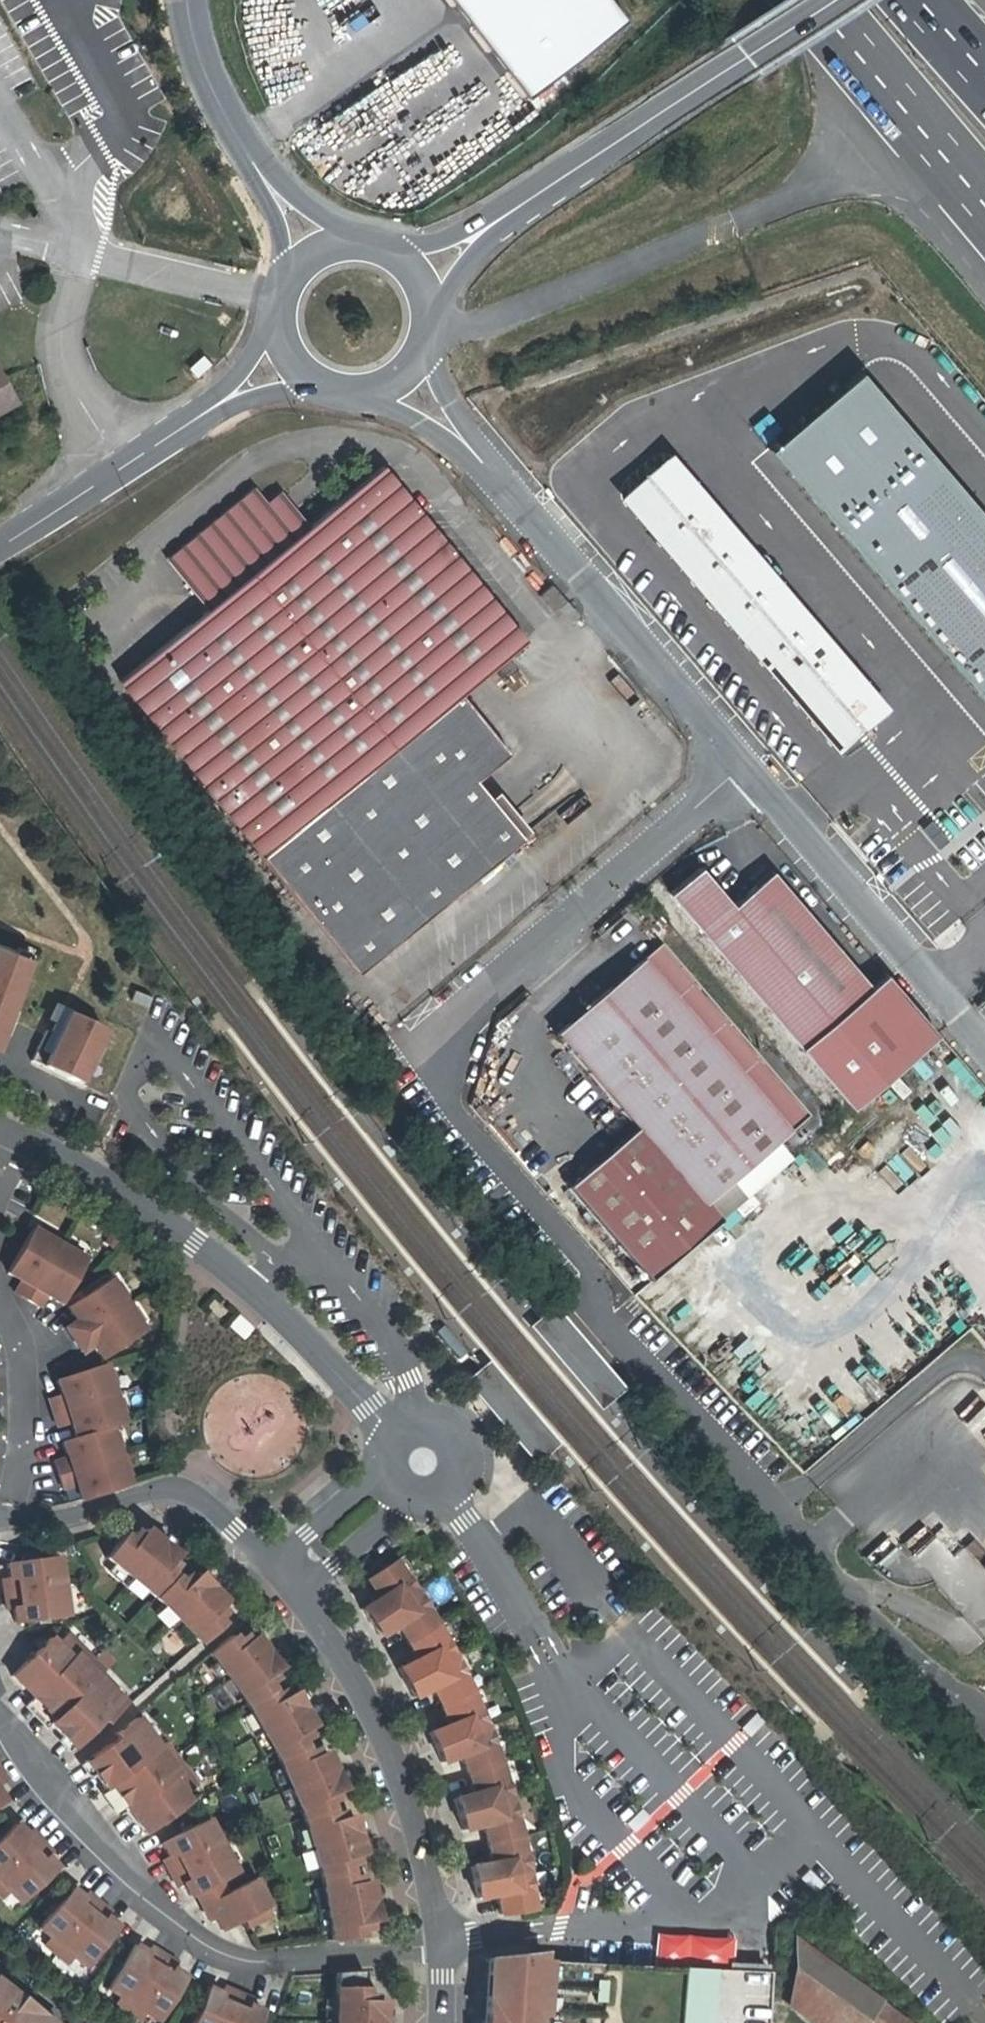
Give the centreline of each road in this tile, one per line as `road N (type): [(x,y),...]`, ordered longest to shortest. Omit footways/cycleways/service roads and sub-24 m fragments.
road 1 (unclassified): [(745,767),(463,1011),(441,1046),(442,1081),(463,1126),(596,1274),(597,1305),(835,1578),(984,1710)]
road 2 (residential): [(0,1725),(108,1859),(219,1953),(264,1965),(437,1947)]
road 3 (unclassified): [(16,1139),(195,1241),(388,1436)]
road 4 (residential): [(463,442),(745,767)]
road 5 (secondary): [(482,232),(828,0)]
road 6 (residential): [(437,1947),(416,1850),(377,1738),(294,1597)]
road 7 (residential): [(745,767),(984,1047)]
road 8 (residential): [(268,1568),(181,1494),(165,1491),(43,1524),(0,1523)]
road 9 (secondary): [(0,561),(223,406)]
road 10 (motorway): [(814,0),(984,206)]
road 11 (residential): [(12,1504),(14,1346),(0,1311)]
road 12 (tertiary): [(258,168),(212,91),(188,0)]
road 13 (unclassified): [(407,1504),(445,1499),(462,1479),(463,1453),(450,1431),(427,1421),(388,1436)]
road 14 (unclassified): [(379,1471),(268,1568)]
road 15 (unclassified): [(294,1597),(407,1504)]
road 16 (tertiary): [(258,168),(281,249),(281,292)]
road 17 (tertiary): [(355,243),(258,168)]

